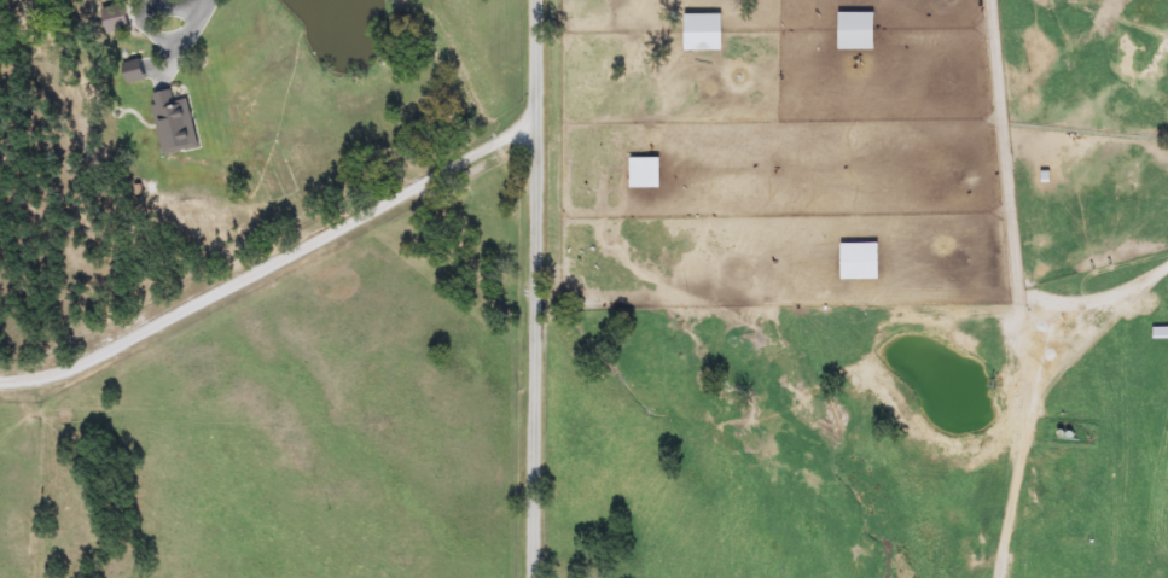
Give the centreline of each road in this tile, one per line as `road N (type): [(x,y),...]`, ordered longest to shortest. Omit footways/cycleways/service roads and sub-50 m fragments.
road 1 (residential): [(538,577),(536,0)]

